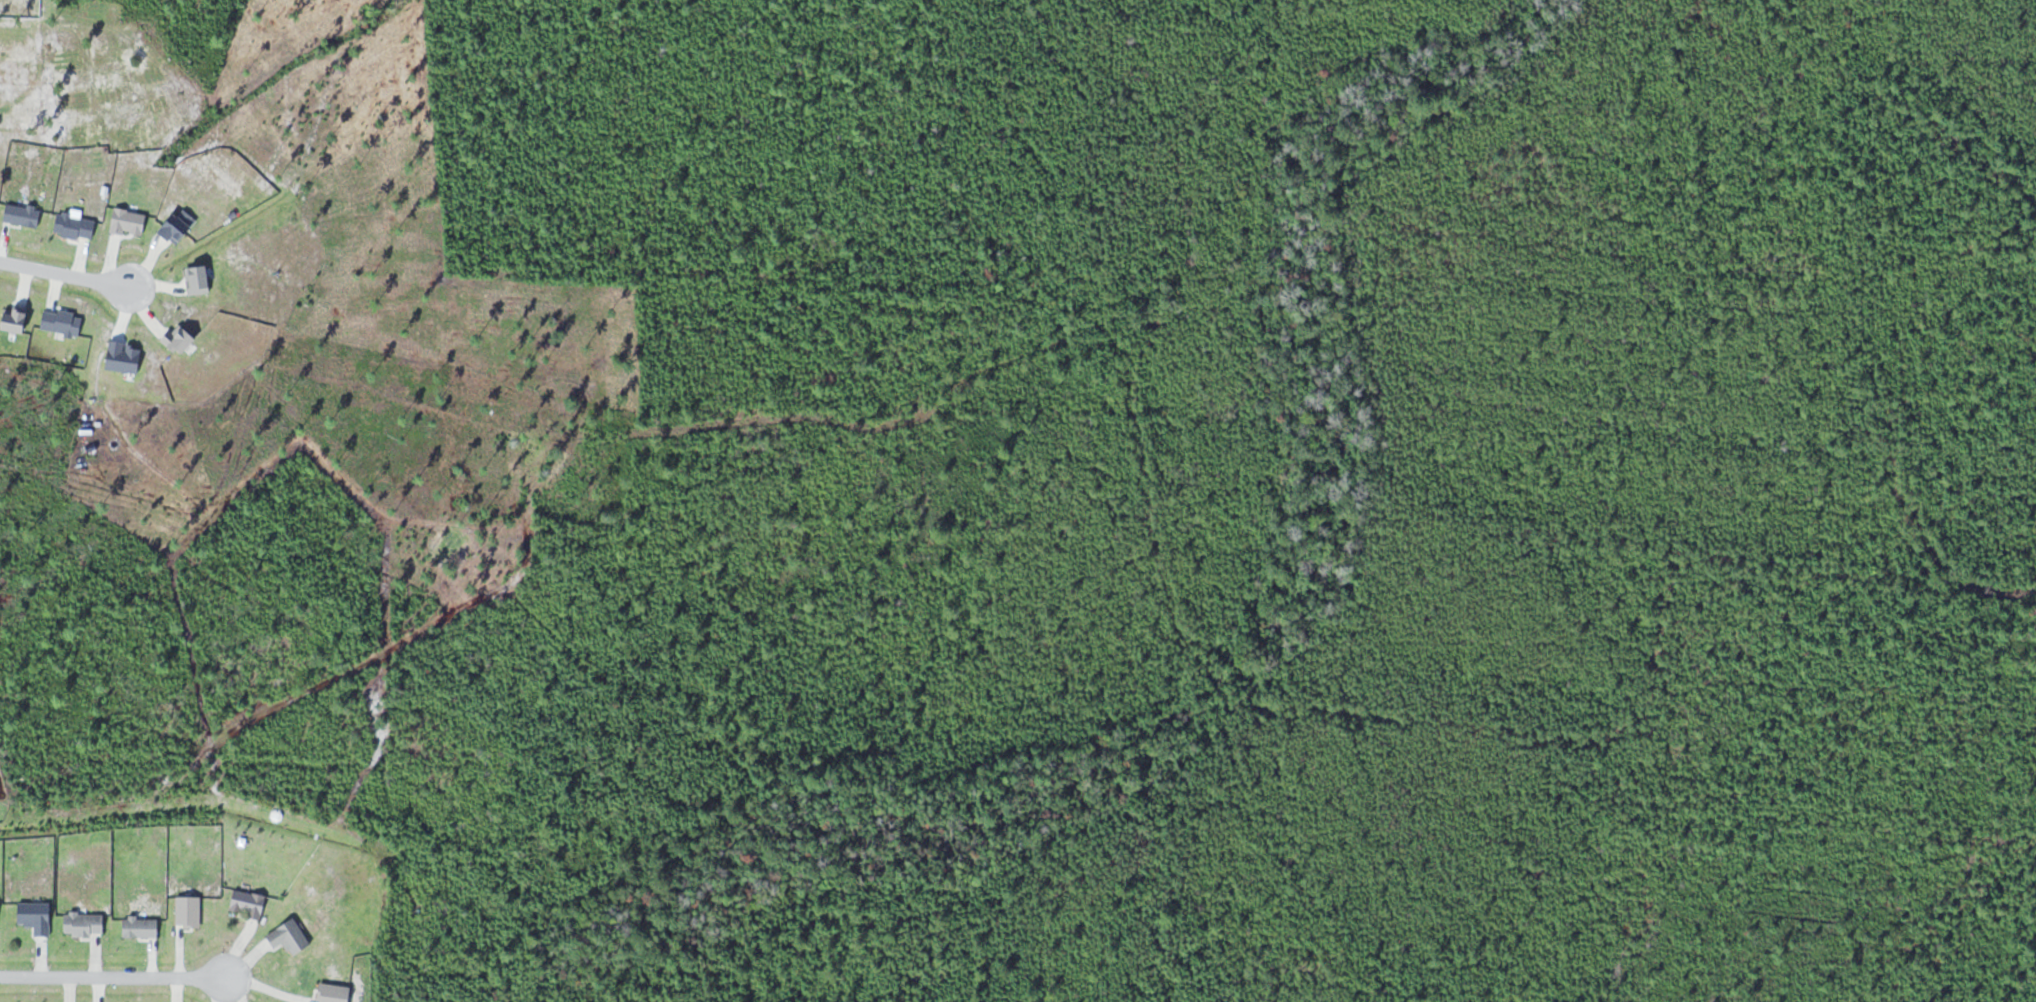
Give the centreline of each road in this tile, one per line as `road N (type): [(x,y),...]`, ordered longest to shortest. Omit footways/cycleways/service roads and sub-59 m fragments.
road 1 (residential): [(227,977),(0,974)]
road 2 (residential): [(130,286),(0,260)]

